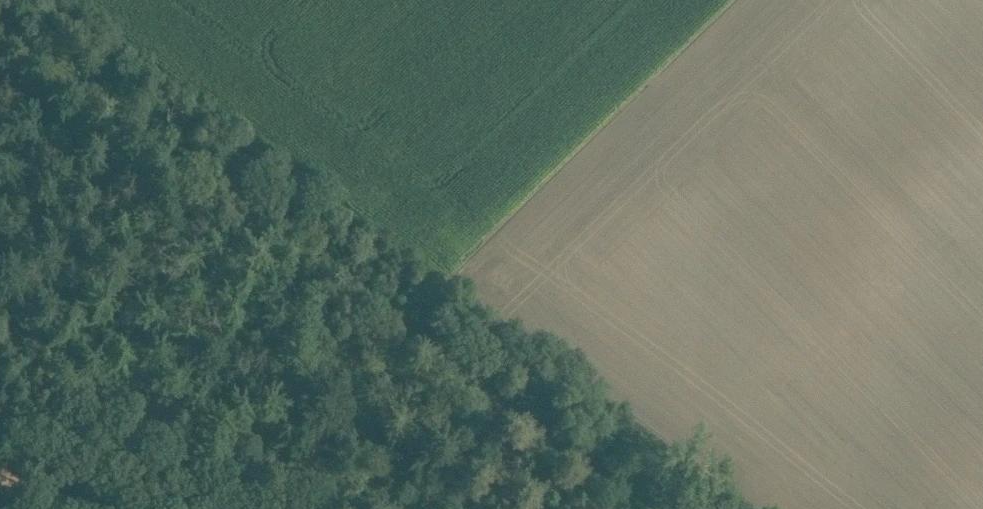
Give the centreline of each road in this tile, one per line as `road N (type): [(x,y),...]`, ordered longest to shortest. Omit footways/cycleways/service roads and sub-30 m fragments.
road 1 (track): [(503,403),(0,29)]
road 2 (track): [(503,403),(655,508)]
road 3 (track): [(433,508),(503,403)]

